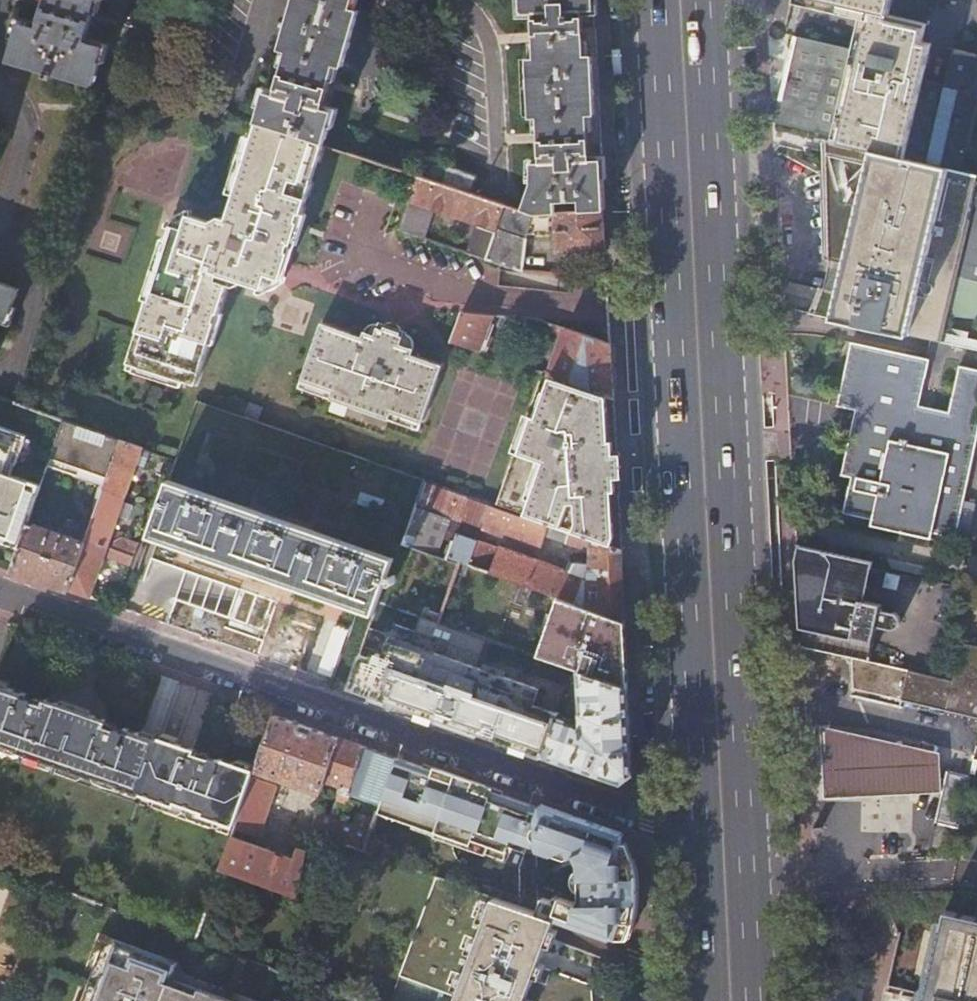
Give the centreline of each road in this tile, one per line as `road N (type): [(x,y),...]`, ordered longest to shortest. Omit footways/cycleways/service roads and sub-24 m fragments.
road 1 (primary): [(754,1000),(700,0)]
road 2 (primary): [(662,0),(701,826)]
road 3 (residential): [(0,590),(646,818),(701,826)]
road 4 (primary): [(701,826),(710,1000)]

